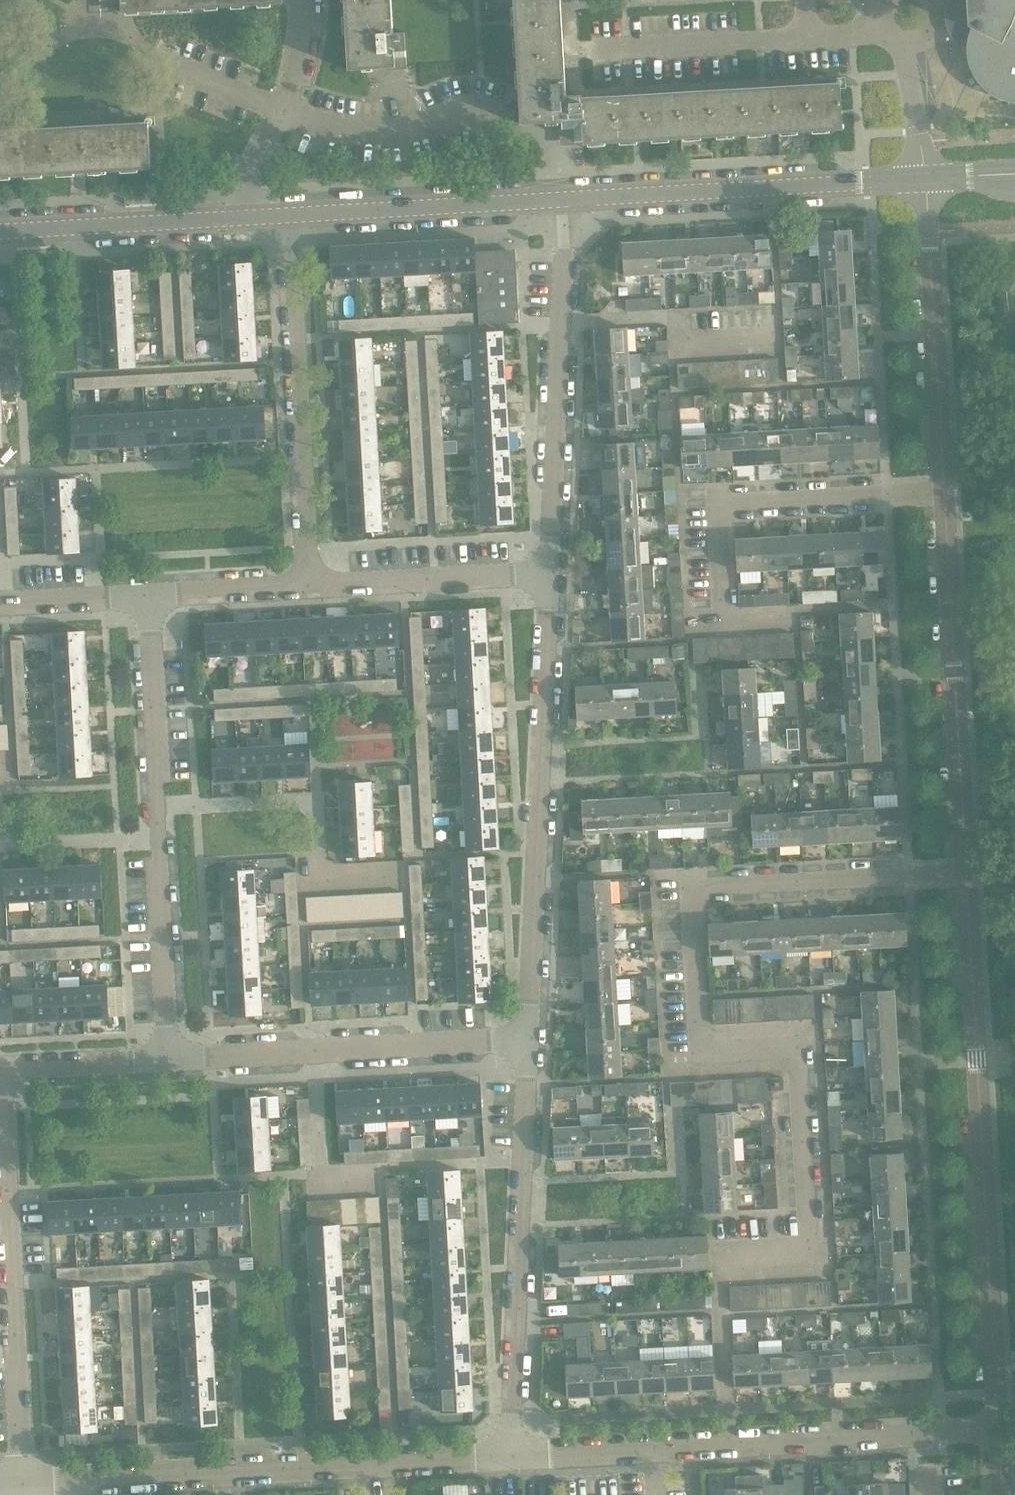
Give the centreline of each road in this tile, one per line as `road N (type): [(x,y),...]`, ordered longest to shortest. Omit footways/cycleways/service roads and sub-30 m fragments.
road 1 (residential): [(722,1257),(811,1252),(801,1045),(704,1051),(694,890),(967,875)]
road 2 (residential): [(999,1427),(967,875)]
road 3 (unclassified): [(531,1037),(555,577)]
road 4 (unclassified): [(512,1457),(531,1037)]
road 5 (unclassified): [(26,1486),(2,1068)]
road 6 (residential): [(967,875),(943,498)]
road 7 (unclassified): [(309,588),(290,215)]
road 8 (unclassified): [(566,199),(925,181)]
road 9 (residential): [(656,1449),(999,1427)]
road 10 (residential): [(722,613),(716,513),(943,498)]
road 11 (residential): [(943,498),(925,181)]
road 12 (residential): [(158,806),(318,797),(324,878),(397,873)]
road 13 (residential): [(581,53),(877,35)]
road 14 (residential): [(87,1483),(376,1467)]
road 15 (unclassified): [(290,215),(566,199)]
road 16 (unclassified): [(555,577),(562,323)]
road 17 (unclassified): [(0,231),(247,217)]
road 18 (residential): [(309,588),(555,577)]
road 19 (residential): [(773,334),(689,339),(687,318),(562,323)]
road 20 (residential): [(247,217),(245,192),(285,111),(306,0)]
road 21 (unclassified): [(171,1058),(159,837)]
road 22 (residential): [(159,837),(3,846),(0,782)]
road 23 (unclassified): [(316,1049),(531,1037)]
road 24 (unclassified): [(158,806),(146,595)]
road 25 (residential): [(316,1049),(321,1182),(369,1179)]
road 26 (residential): [(925,181),(899,32),(877,35)]
road 27 (unclassified): [(2,1068),(171,1058)]
road 28 (residential): [(146,595),(309,588)]
road 29 (residential): [(0,602),(146,595)]
road 30 (unclassified): [(171,1058),(316,1049)]
road 31 (residential): [(512,1457),(656,1449)]
road 32 (residential): [(376,1467),(512,1457)]
road 33 (unclassified): [(562,323),(566,199)]

